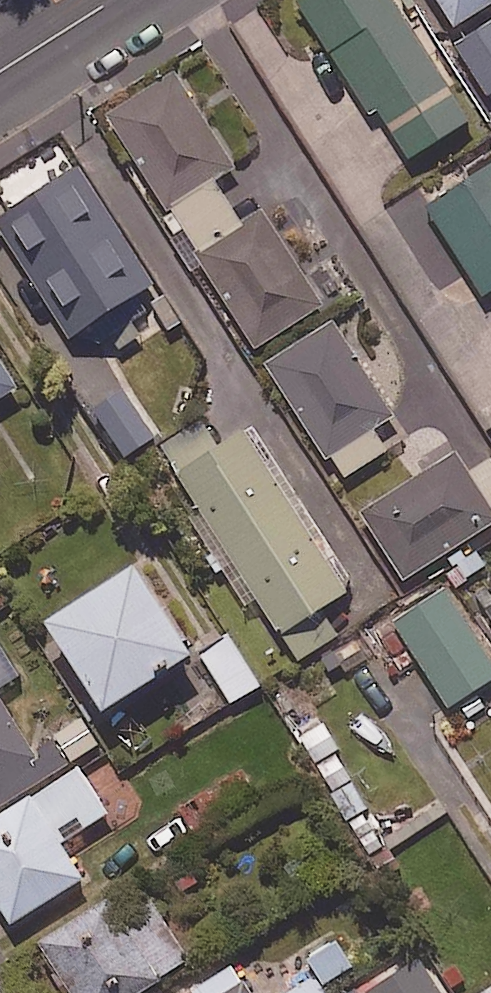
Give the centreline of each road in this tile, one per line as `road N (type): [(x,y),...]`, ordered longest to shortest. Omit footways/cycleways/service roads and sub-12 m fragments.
road 1 (tertiary): [(114,0),(0,73)]

